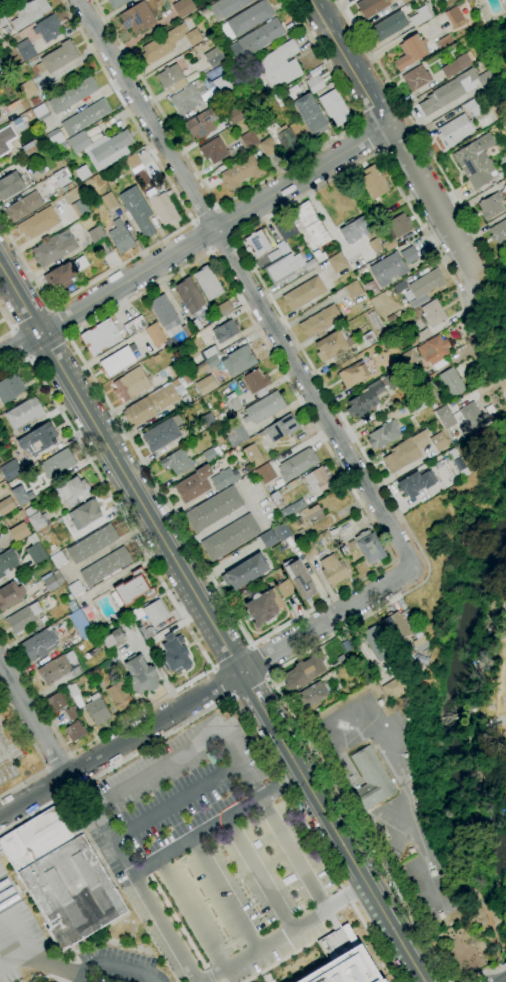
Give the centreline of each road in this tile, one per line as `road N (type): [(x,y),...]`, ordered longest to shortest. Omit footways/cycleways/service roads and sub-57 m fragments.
road 1 (secondary): [(426,981),(0,263)]
road 2 (tertiary): [(413,568),(78,0)]
road 3 (residential): [(0,817),(413,568)]
road 4 (tertiary): [(0,358),(390,127)]
road 5 (residential): [(483,292),(390,127)]
road 6 (tertiary): [(390,127),(312,0)]
road 7 (residential): [(67,777),(0,661)]

